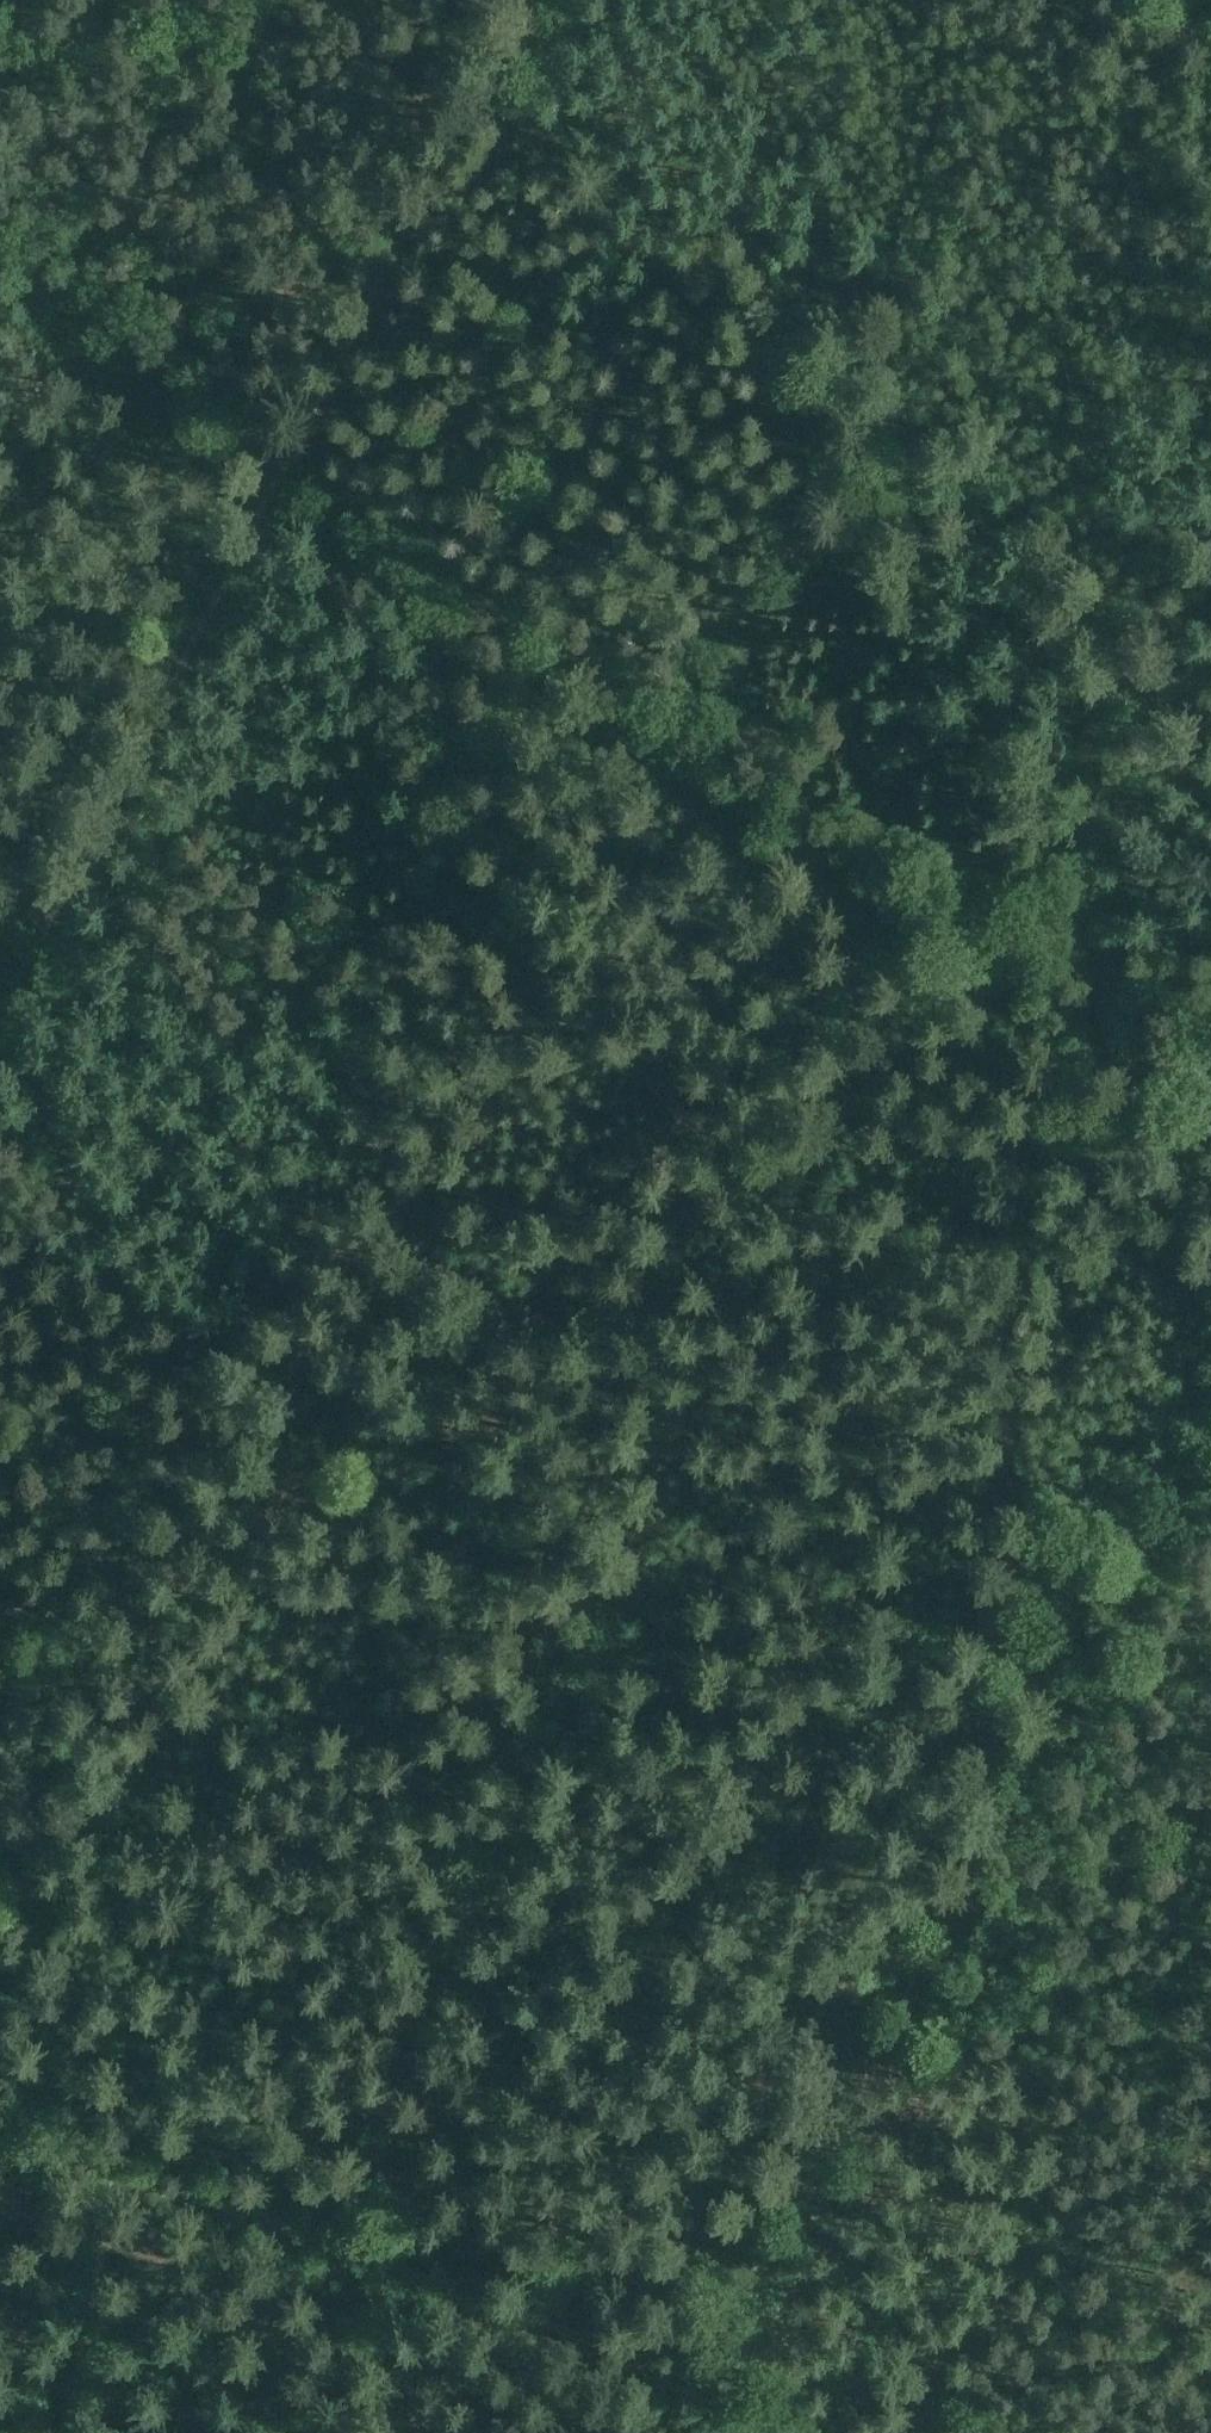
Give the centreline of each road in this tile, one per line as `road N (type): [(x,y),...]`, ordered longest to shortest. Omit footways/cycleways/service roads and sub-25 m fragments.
road 1 (track): [(703,2381),(1210,1376)]
road 2 (track): [(703,2381),(0,2117)]
road 3 (track): [(0,994),(281,458)]
road 4 (track): [(281,458),(516,0)]
road 5 (track): [(0,254),(281,458)]
road 6 (track): [(848,2432),(703,2381)]

